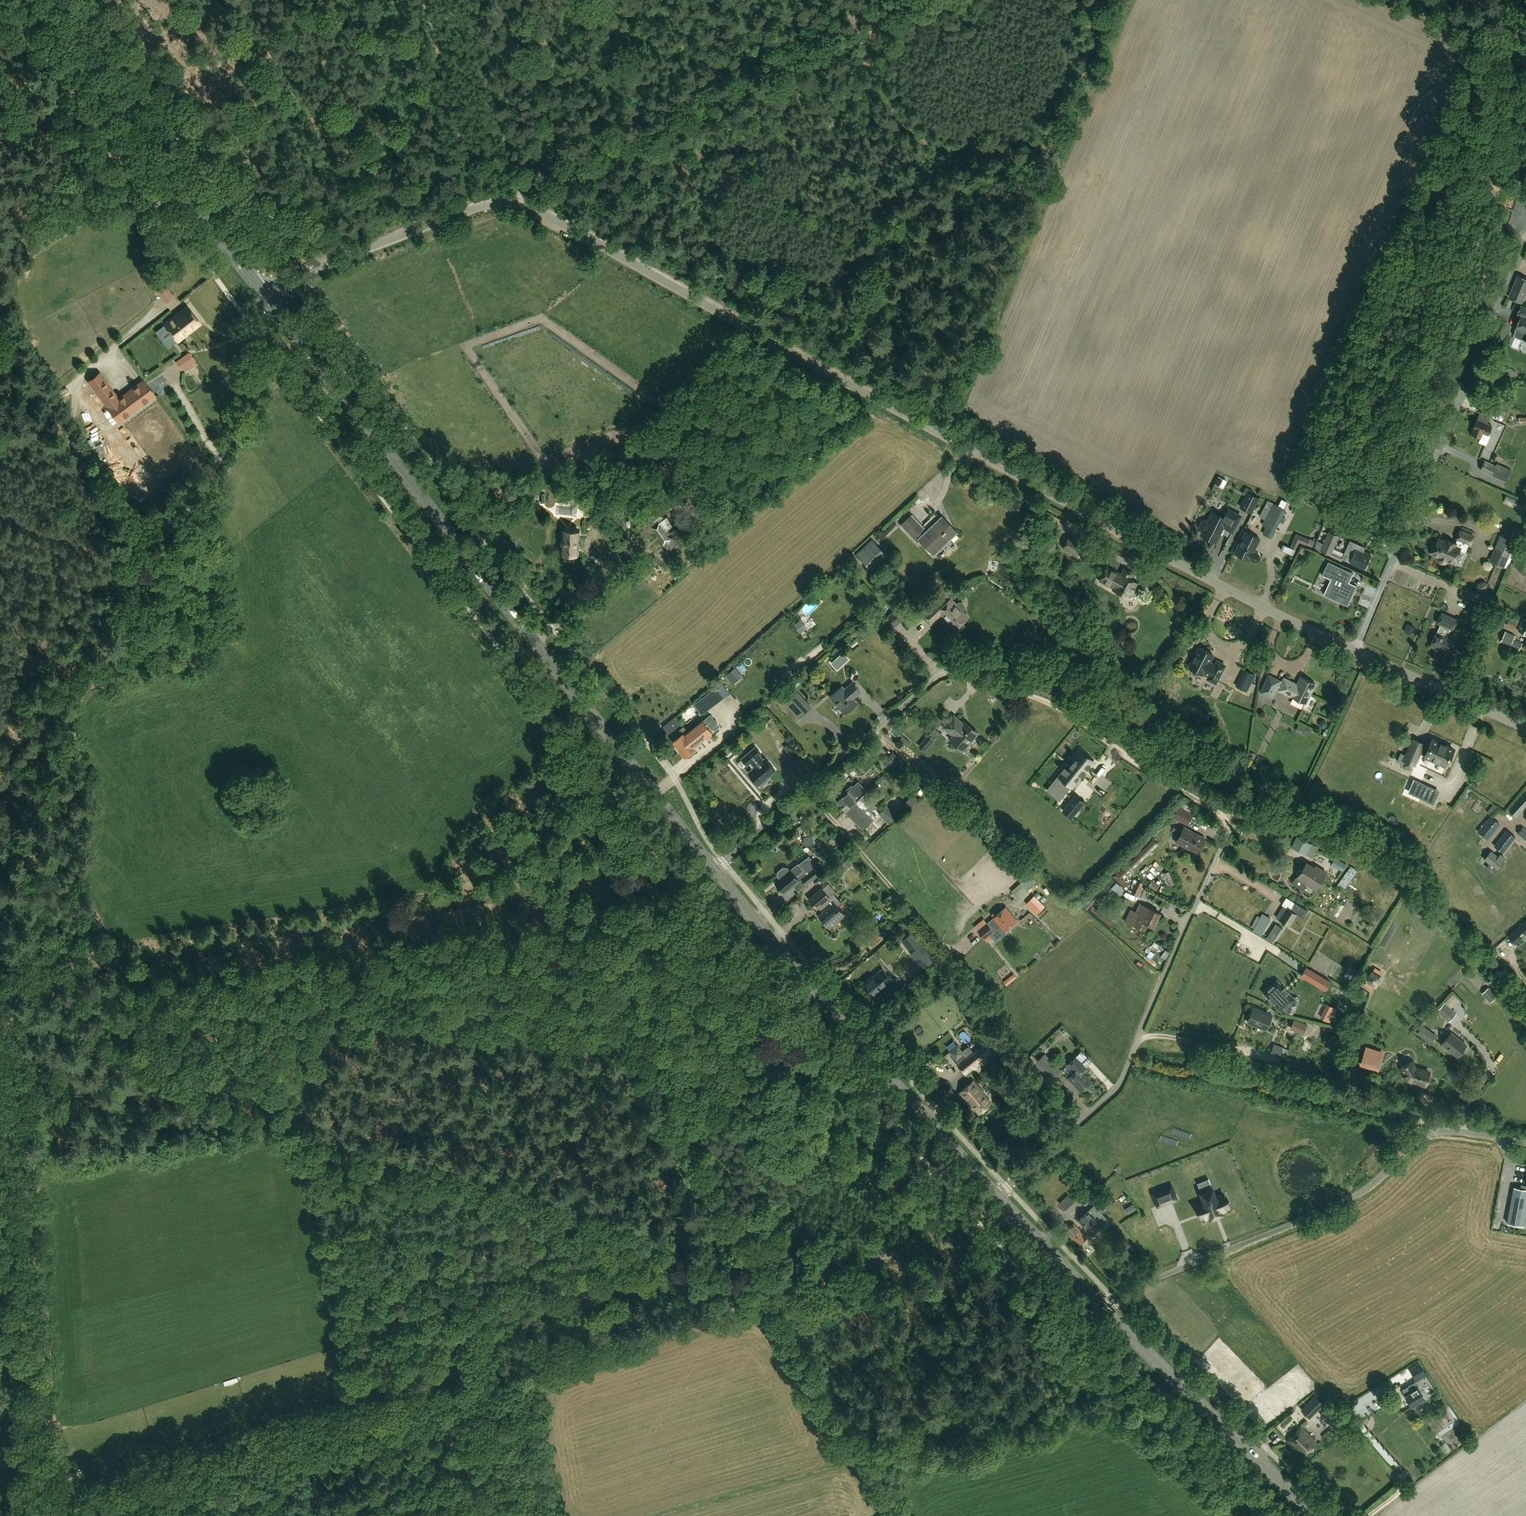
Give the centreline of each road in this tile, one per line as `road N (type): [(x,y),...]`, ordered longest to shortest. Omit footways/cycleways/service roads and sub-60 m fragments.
road 1 (unclassified): [(1525,728),(1265,608),(529,207),(477,207),(315,268),(264,295)]
road 2 (track): [(43,1515),(985,1231)]
road 3 (track): [(11,977),(265,1121),(575,1211),(769,1297)]
road 4 (secondary): [(708,864),(264,295)]
road 5 (track): [(11,977),(676,869)]
road 6 (residential): [(708,864),(723,861),(947,673),(1056,706),(1226,822)]
road 7 (track): [(40,1515),(11,977)]
road 8 (track): [(530,891),(769,1297)]
road 9 (residential): [(1525,1143),(1429,1134),(1353,1197),(1103,1308)]
road 10 (track): [(161,558),(66,726),(43,794),(11,977),(0,984)]
road 11 (residential): [(996,1196),(1121,1081),(1226,822)]
road 12 (secondary): [(996,1196),(708,864)]
road 13 (secondary): [(264,295),(32,0)]
road 14 (secondary): [(1316,1515),(1103,1308)]
road 15 (track): [(546,179),(789,57)]
road 16 (track): [(778,1294),(892,1515)]
road 17 (track): [(429,0),(477,207)]
road 18 (secondary): [(1103,1308),(996,1196)]
road 19 (track): [(789,57),(901,0)]

